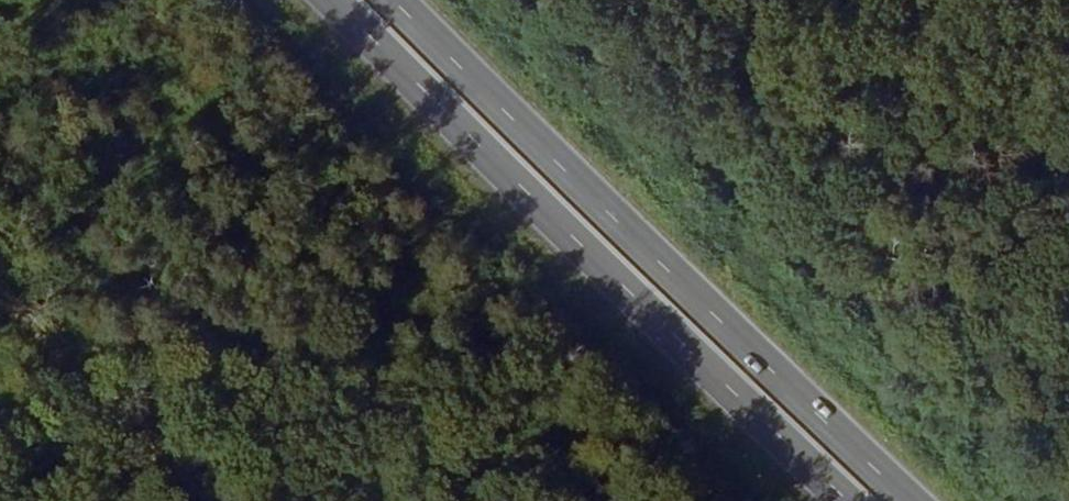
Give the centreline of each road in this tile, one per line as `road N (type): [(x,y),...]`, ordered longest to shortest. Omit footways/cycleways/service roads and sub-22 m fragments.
road 1 (trunk): [(911,500),(394,0)]
road 2 (trunk): [(335,0),(850,500)]
road 3 (track): [(0,237),(276,500)]

